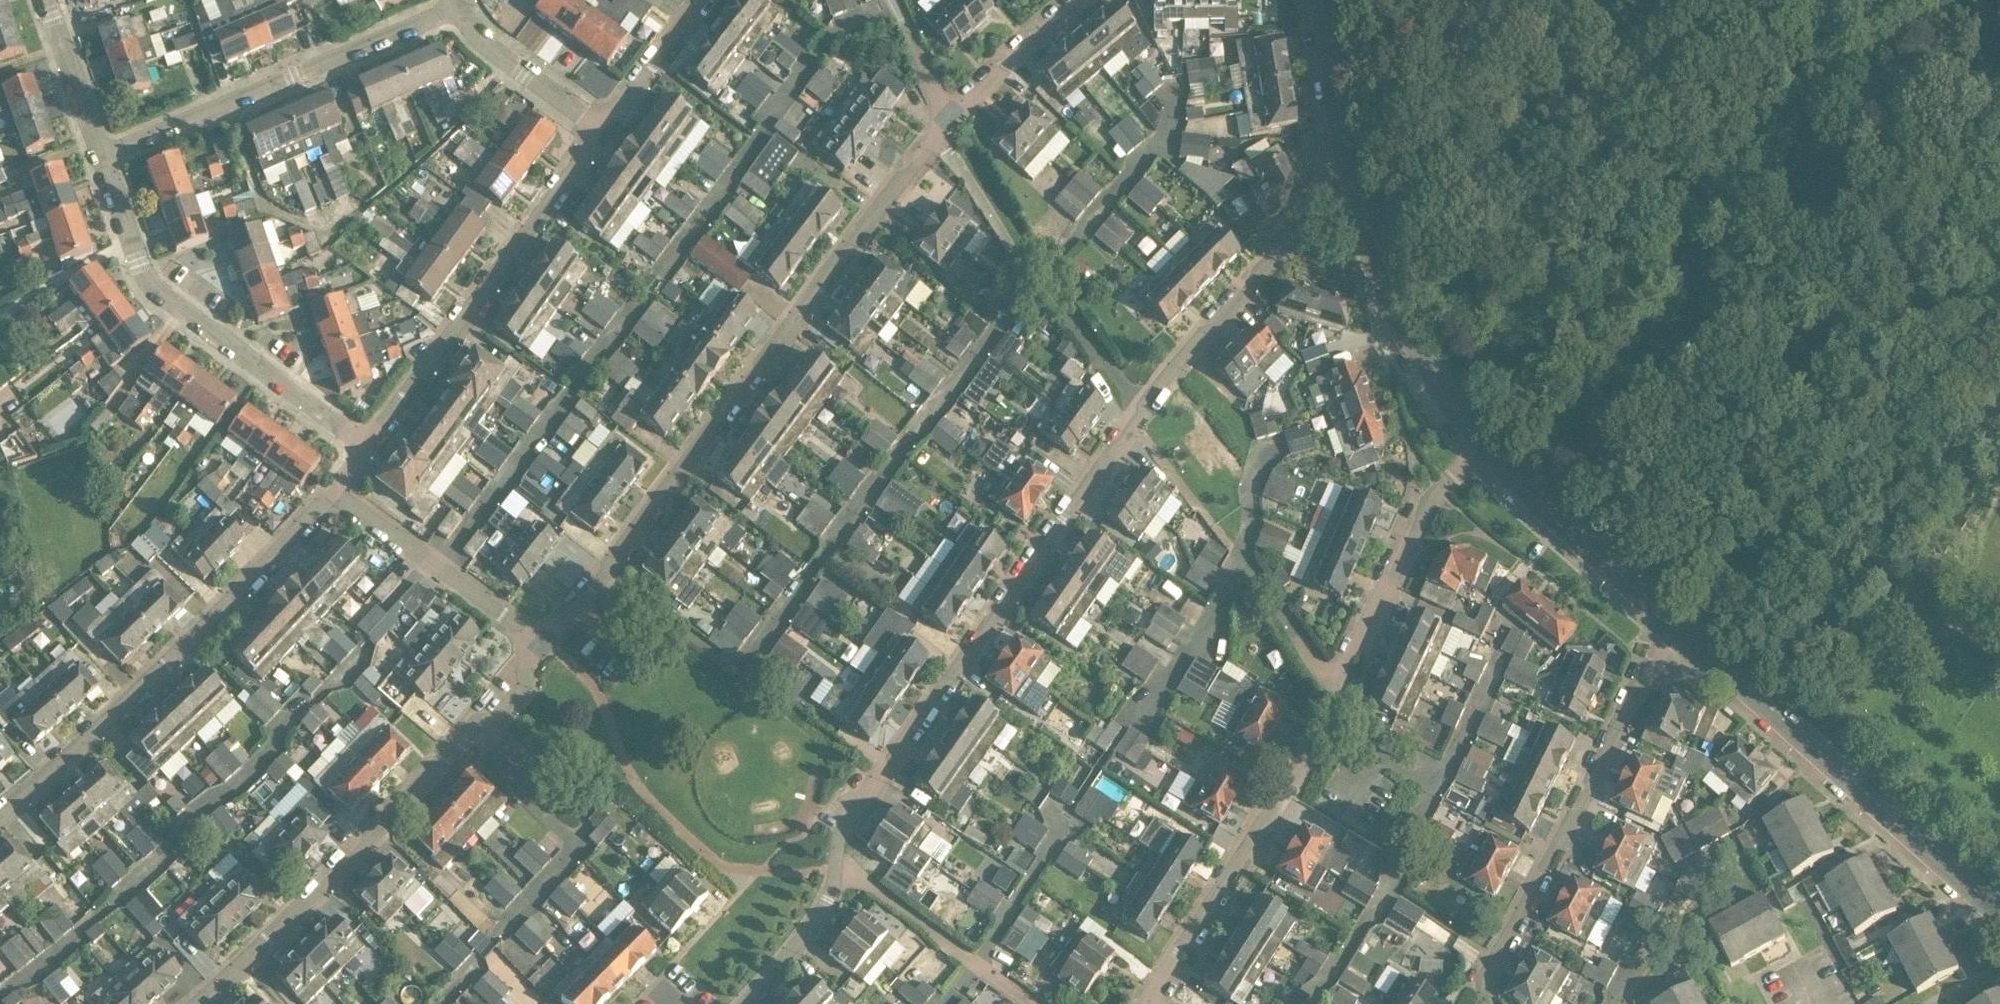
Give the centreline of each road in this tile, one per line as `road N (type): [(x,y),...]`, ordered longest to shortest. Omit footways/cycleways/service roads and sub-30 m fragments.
road 1 (residential): [(838,857),(875,786),(1131,421),(1290,239),(1357,192)]
road 2 (residential): [(546,643),(608,573),(948,120)]
road 3 (residential): [(1150,1003),(1336,685),(1431,497),(1480,453)]
road 4 (residential): [(546,643),(525,671),(527,690),(498,720),(471,734),(191,1003)]
road 5 (residential): [(0,815),(96,732),(333,493)]
road 6 (residential): [(1999,916),(1676,627)]
road 7 (residential): [(1484,1003),(1478,977),(1676,627)]
road 8 (residential): [(367,448),(154,290),(100,157)]
road 9 (residential): [(601,128),(367,448)]
road 10 (residential): [(100,157),(455,8)]
road 11 (residential): [(1480,453),(1437,403),(1357,192)]
road 12 (residential): [(1676,627),(1650,614),(1480,453)]
road 13 (residential): [(333,493),(546,643)]
road 14 (residential): [(1029,1003),(838,857)]
road 15 (residential): [(1357,192),(1318,0)]
road 16 (residential): [(601,128),(455,8)]
road 17 (residential): [(743,1003),(829,907),(838,857)]
road 18 (residential): [(948,120),(1077,0)]
road 19 (residential): [(100,157),(44,0)]
road 20 (residential): [(703,0),(601,128)]
road 21 (residential): [(948,120),(894,0)]

